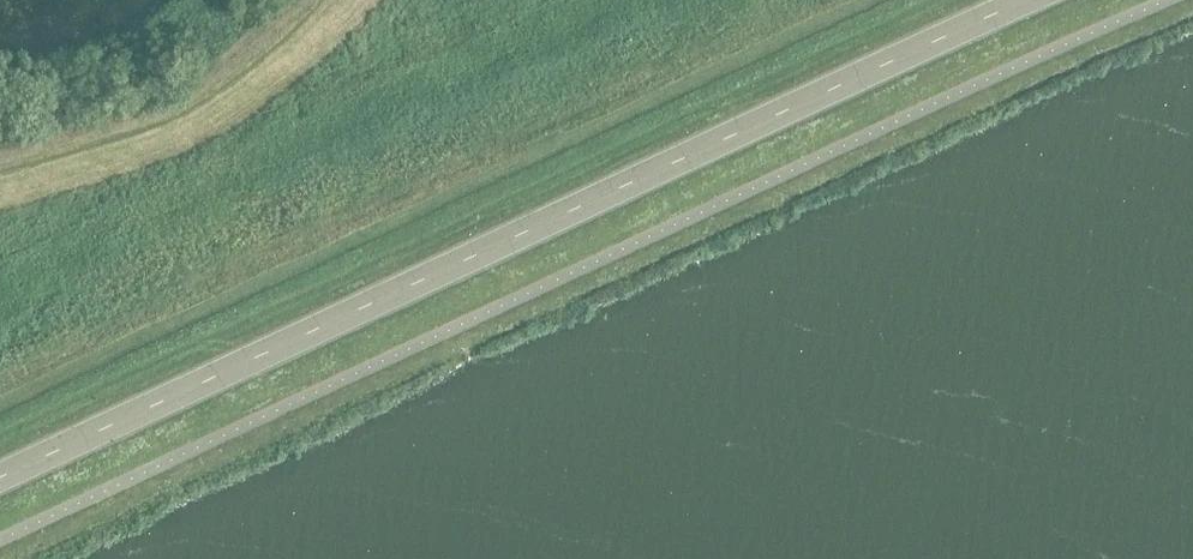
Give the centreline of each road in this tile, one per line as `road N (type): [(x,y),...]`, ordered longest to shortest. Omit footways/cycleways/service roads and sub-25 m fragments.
road 1 (tertiary): [(0,485),(1039,0)]

